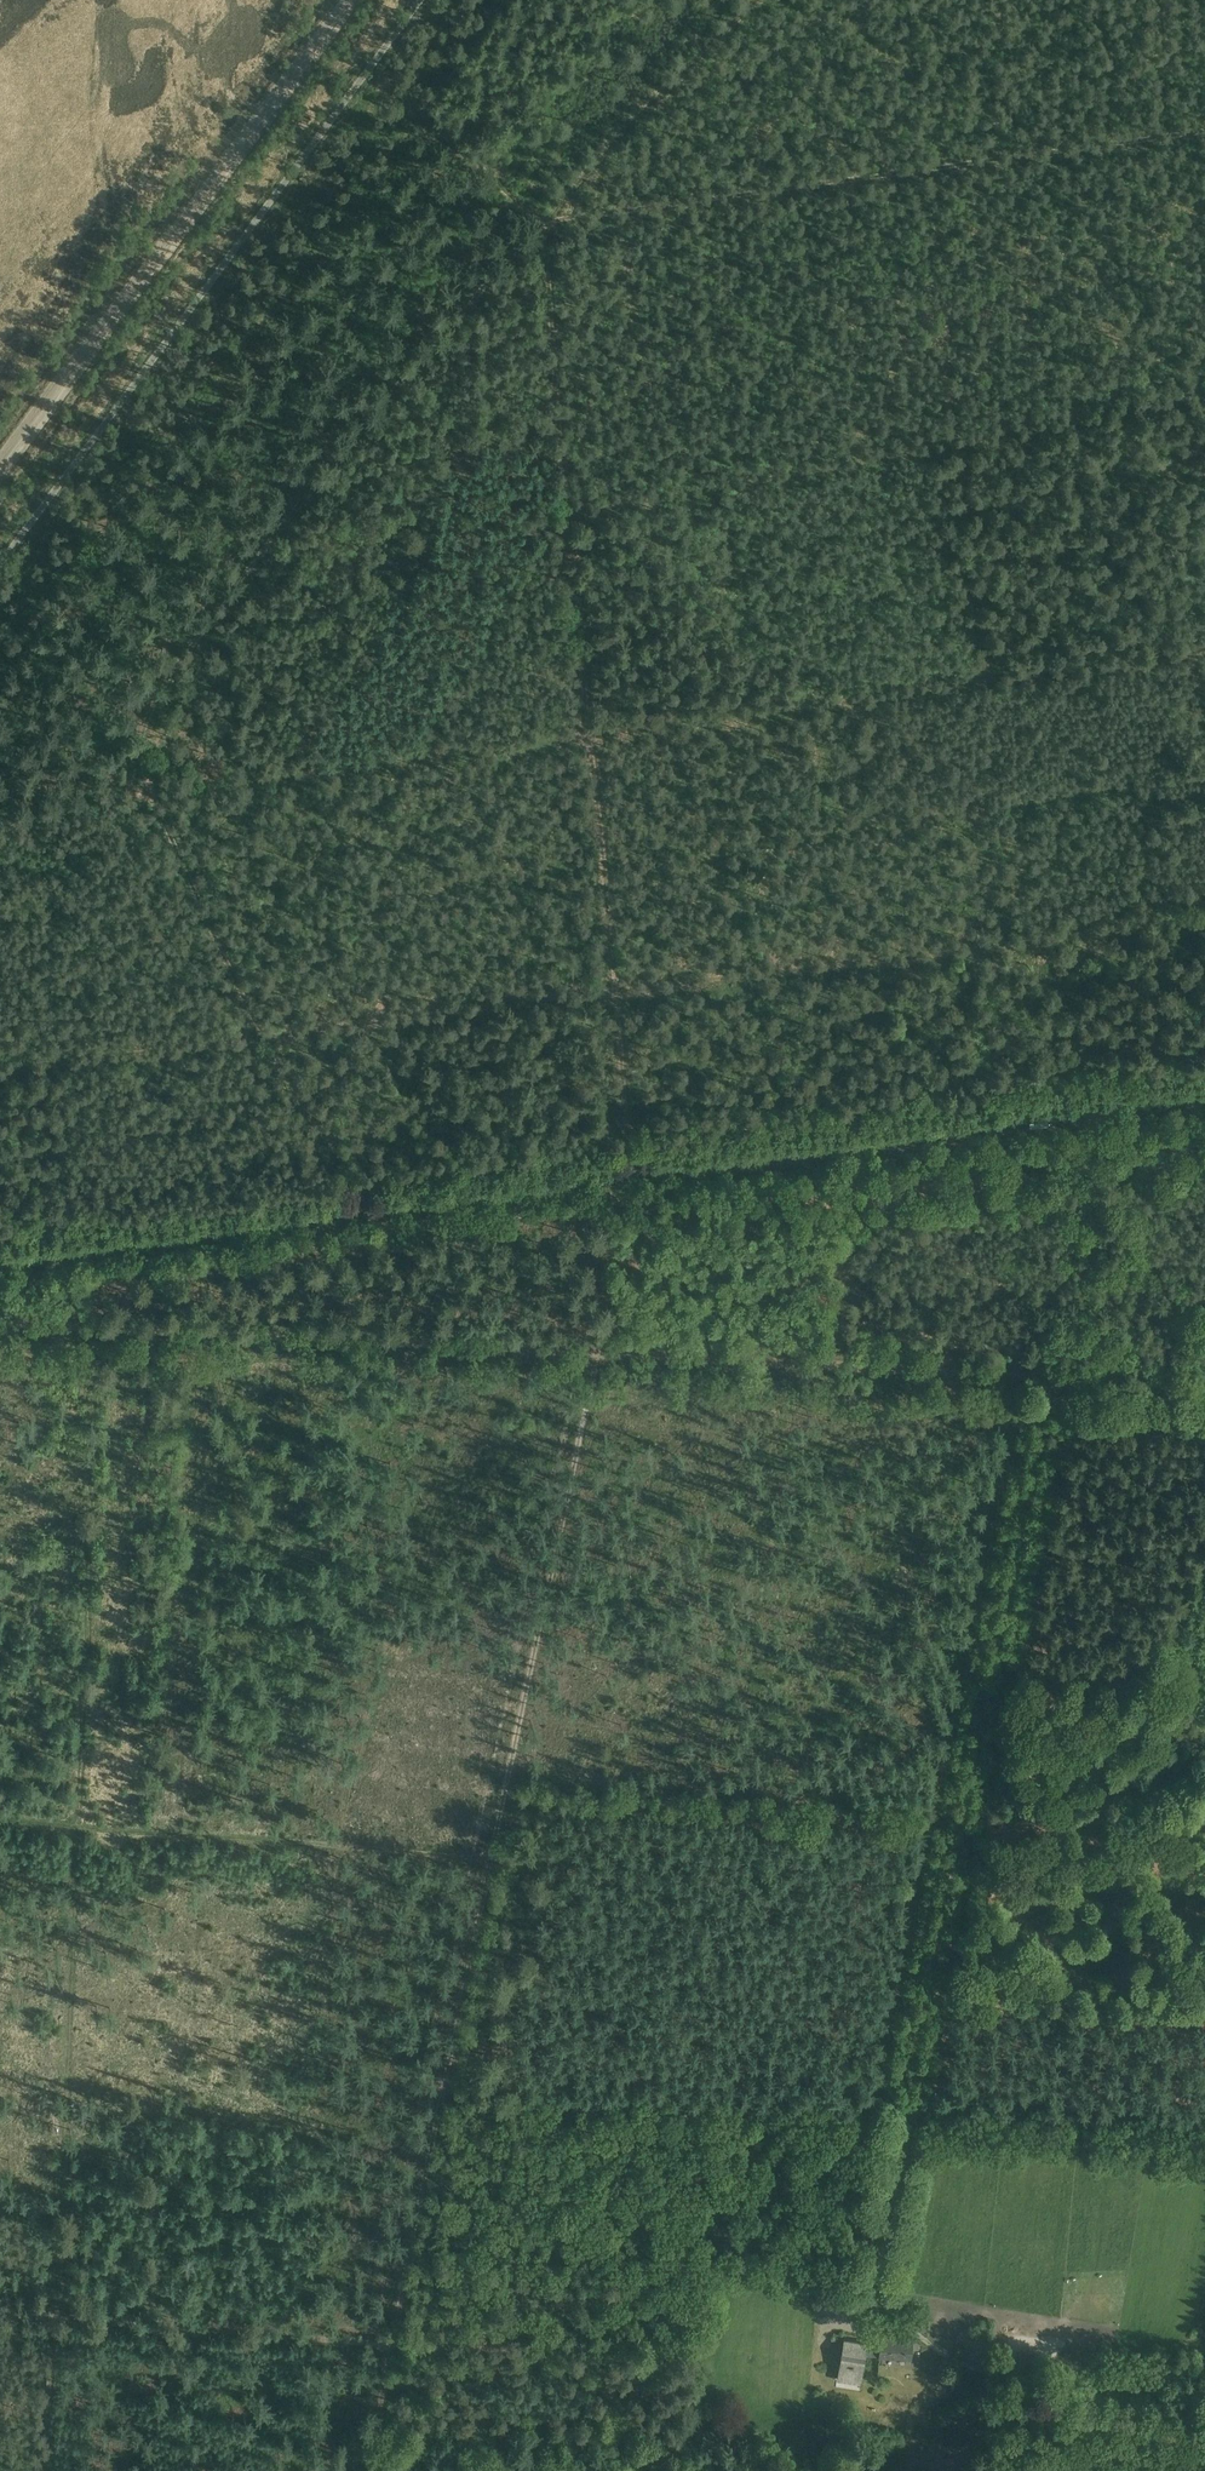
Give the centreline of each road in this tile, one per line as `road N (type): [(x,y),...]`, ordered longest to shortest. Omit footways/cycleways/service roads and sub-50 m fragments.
road 1 (primary): [(0,1262),(1204,1097)]
road 2 (track): [(1204,1385),(0,1323)]
road 3 (track): [(50,2470),(97,1326)]
road 4 (track): [(599,1354),(498,1805),(369,2470)]
road 5 (track): [(264,1036),(147,782),(141,744),(151,710),(329,472),(544,222)]
road 6 (track): [(635,1175),(544,222)]
road 7 (track): [(264,1036),(1204,921)]
road 8 (track): [(0,2316),(571,2362),(731,2470)]
road 9 (track): [(1204,1833),(498,1805)]
road 10 (track): [(544,222),(1204,130)]
road 11 (track): [(0,467),(349,0)]
road 12 (track): [(489,1858),(0,1820)]
road 13 (track): [(957,1821),(864,2282)]
road 14 (track): [(957,1821),(1045,1402),(1059,1377)]
road 15 (track): [(902,2087),(448,2075)]
road 16 (track): [(888,2470),(988,2415),(1043,2397),(1204,2430)]
road 17 (track): [(544,222),(755,0)]
road 18 (track): [(1089,1379),(1089,1112)]
road 19 (track): [(0,1071),(264,1036)]
road 20 (track): [(362,1212),(352,1175),(264,1036)]

